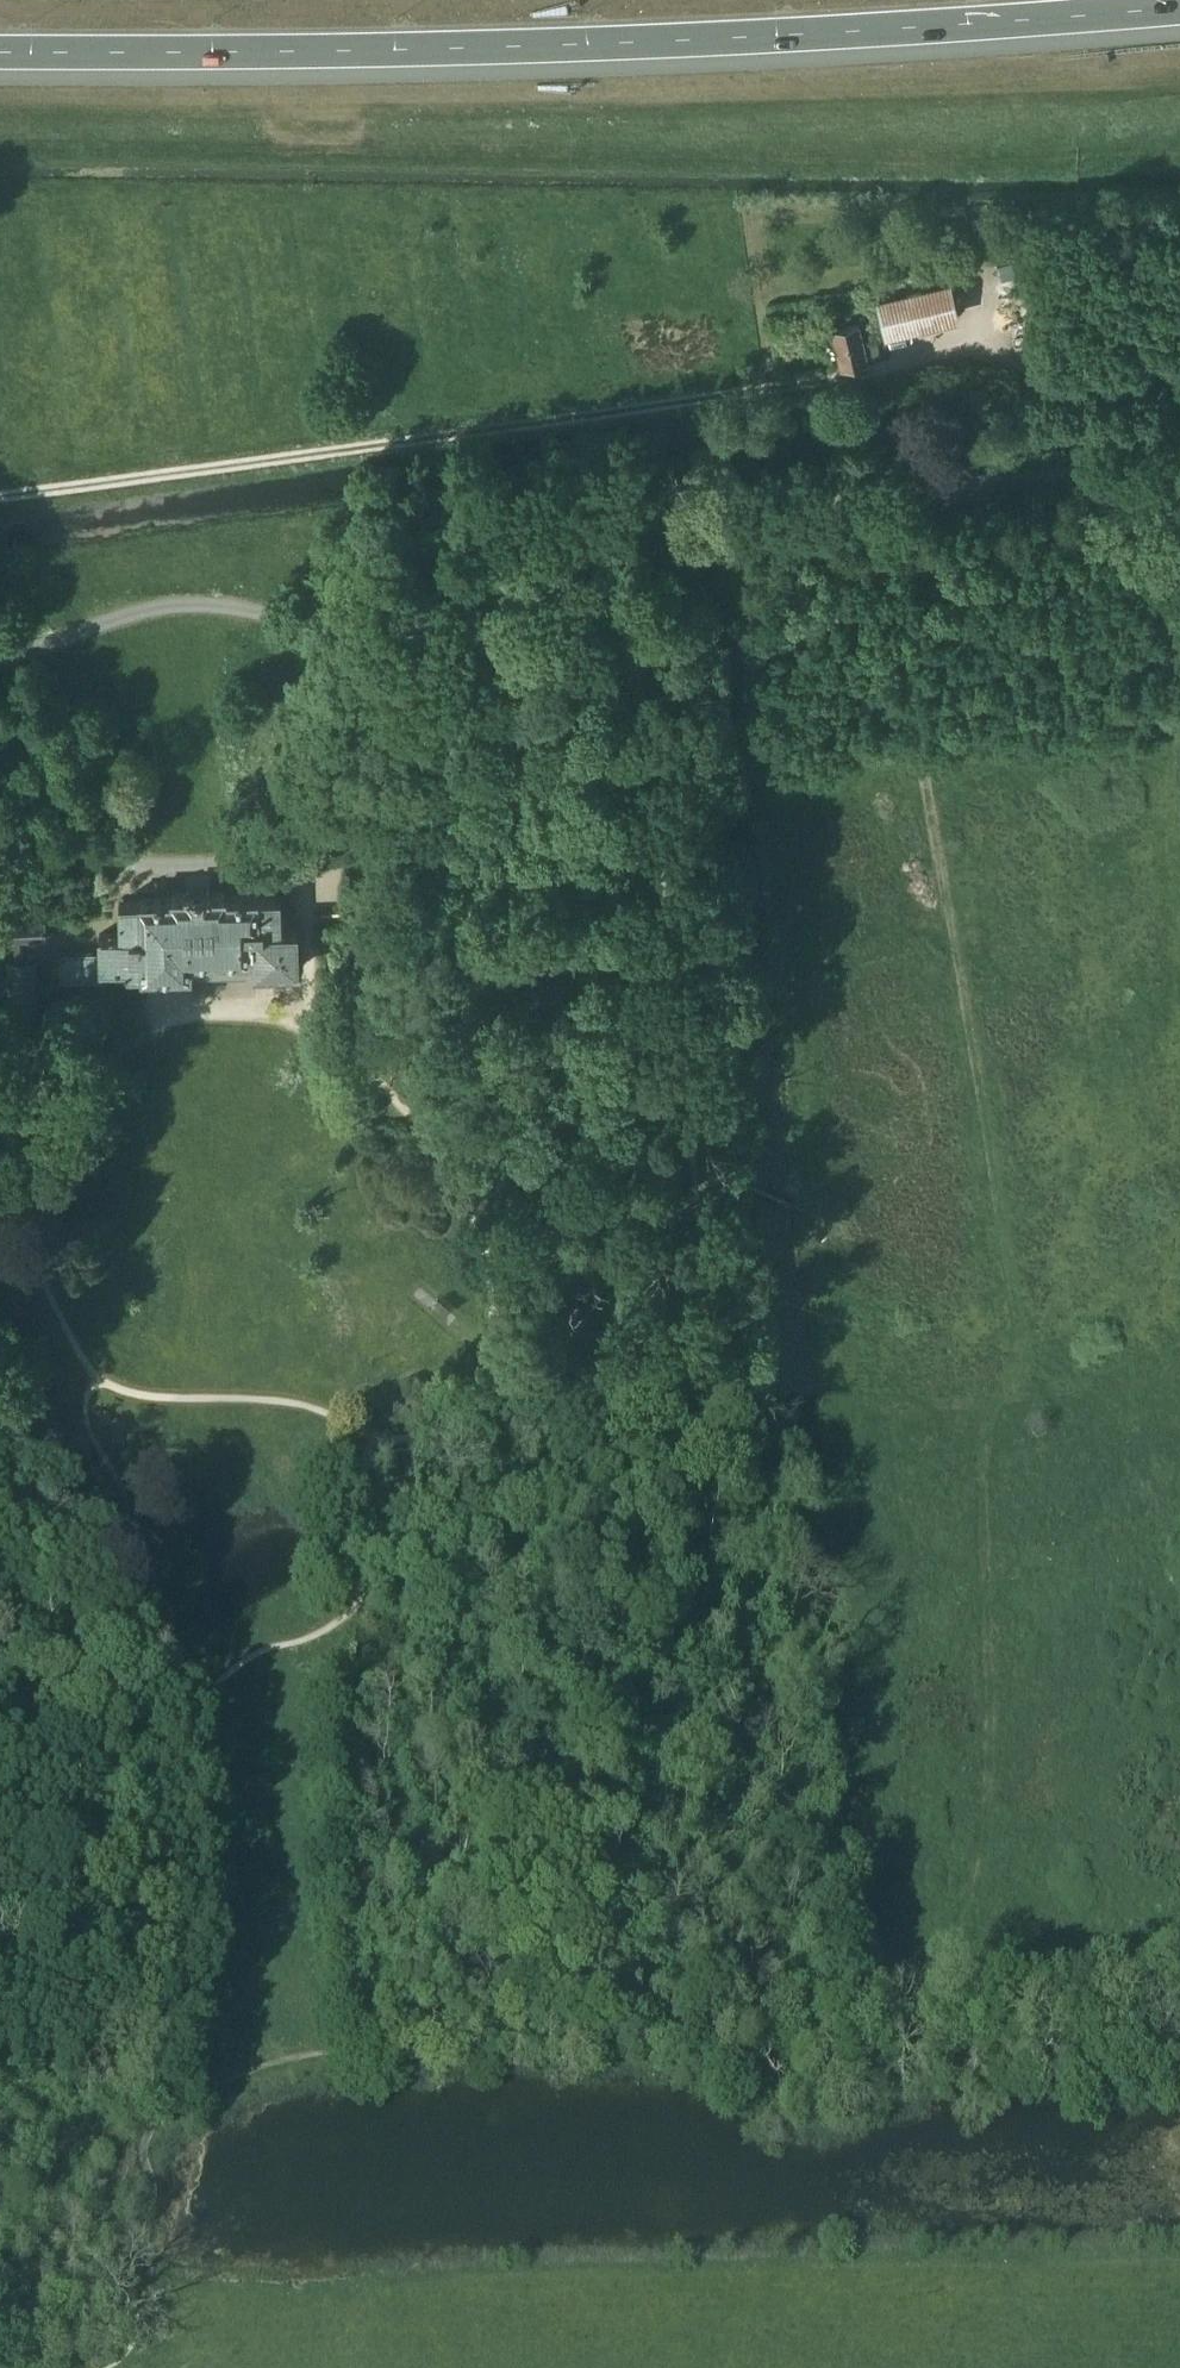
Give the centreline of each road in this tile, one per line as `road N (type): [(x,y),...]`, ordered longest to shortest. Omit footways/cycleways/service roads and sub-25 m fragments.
road 1 (track): [(875,489),(1027,1383),(982,1454),(984,1834),(929,2018)]
road 2 (motorway): [(0,55),(515,49),(1179,8)]
road 3 (track): [(396,2048),(867,2025),(1179,1986)]

